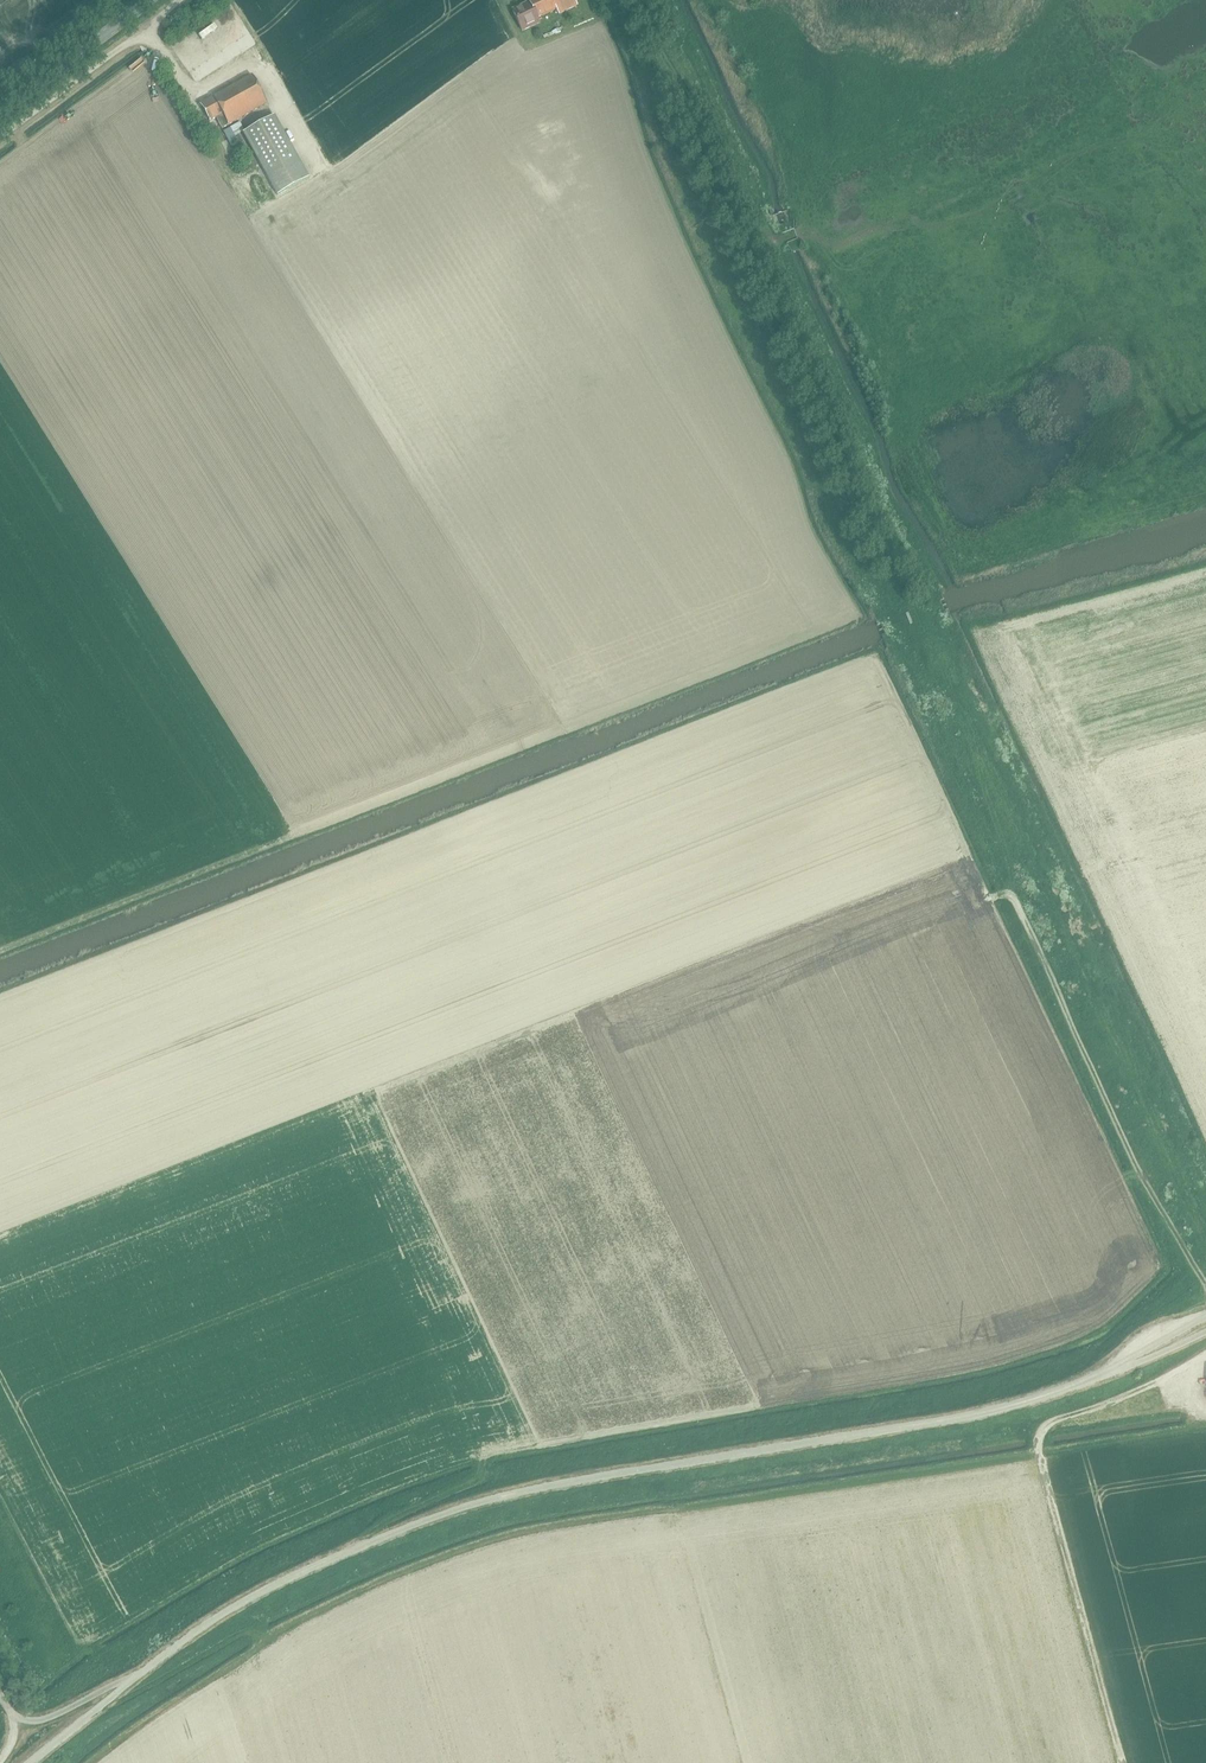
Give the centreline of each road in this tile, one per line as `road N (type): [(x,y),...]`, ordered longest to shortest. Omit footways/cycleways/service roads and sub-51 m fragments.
road 1 (unclassified): [(30,1762),(208,1631),(307,1579),(473,1511),(992,1411),(1101,1375),(1205,1319)]
road 2 (tertiary): [(0,117),(154,0)]

